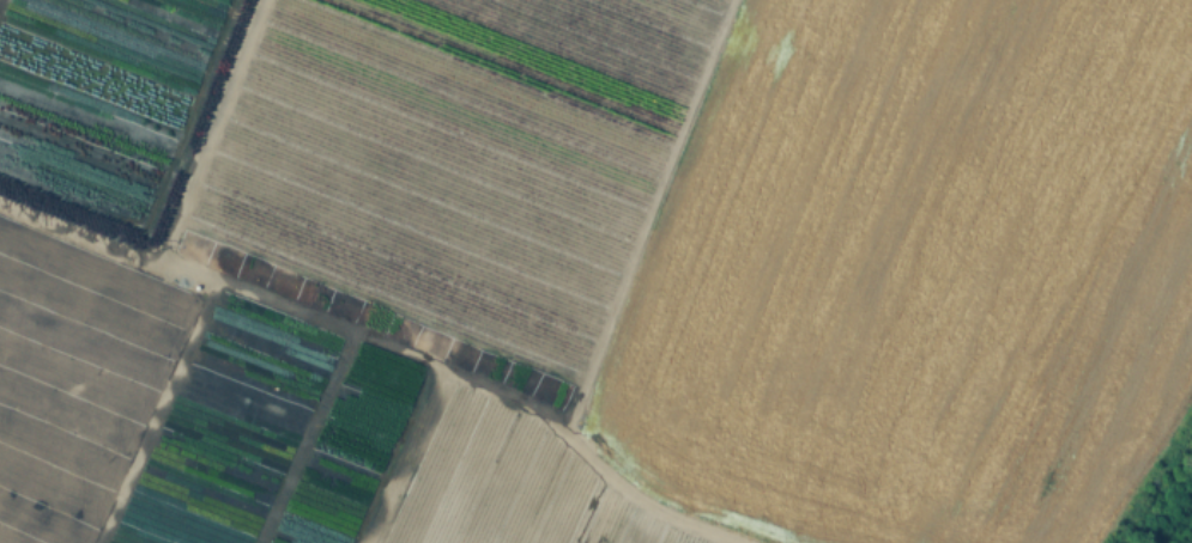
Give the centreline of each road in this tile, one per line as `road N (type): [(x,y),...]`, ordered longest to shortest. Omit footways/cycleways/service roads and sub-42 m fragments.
road 1 (track): [(156,263),(549,409),(653,514),(713,542)]
road 2 (track): [(258,0),(156,263),(0,198)]
road 3 (track): [(212,285),(98,542)]
road 4 (track): [(351,336),(258,542)]
road 5 (track): [(368,542),(444,371)]

